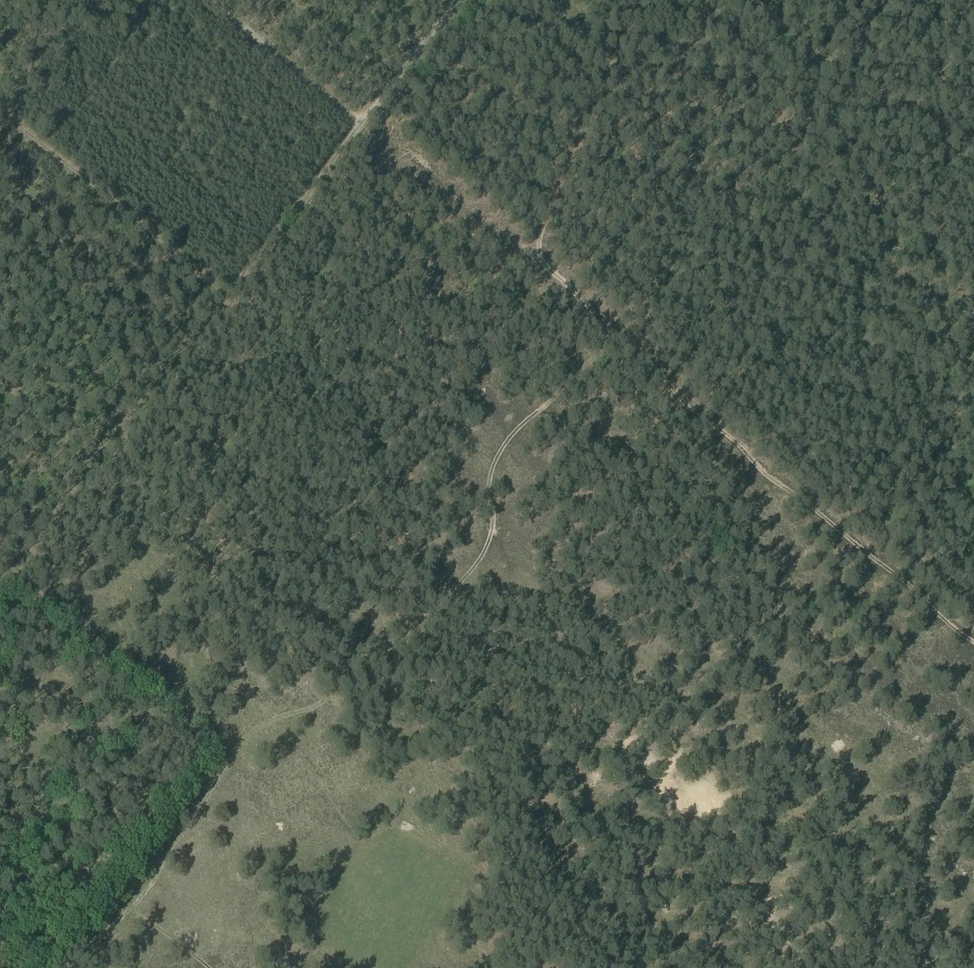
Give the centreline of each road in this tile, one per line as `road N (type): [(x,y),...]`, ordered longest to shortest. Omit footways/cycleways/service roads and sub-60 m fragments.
road 1 (track): [(973,640),(687,408),(648,359),(603,330),(538,256),(538,234),(639,0)]
road 2 (track): [(603,330),(575,375),(500,449),(482,555)]

